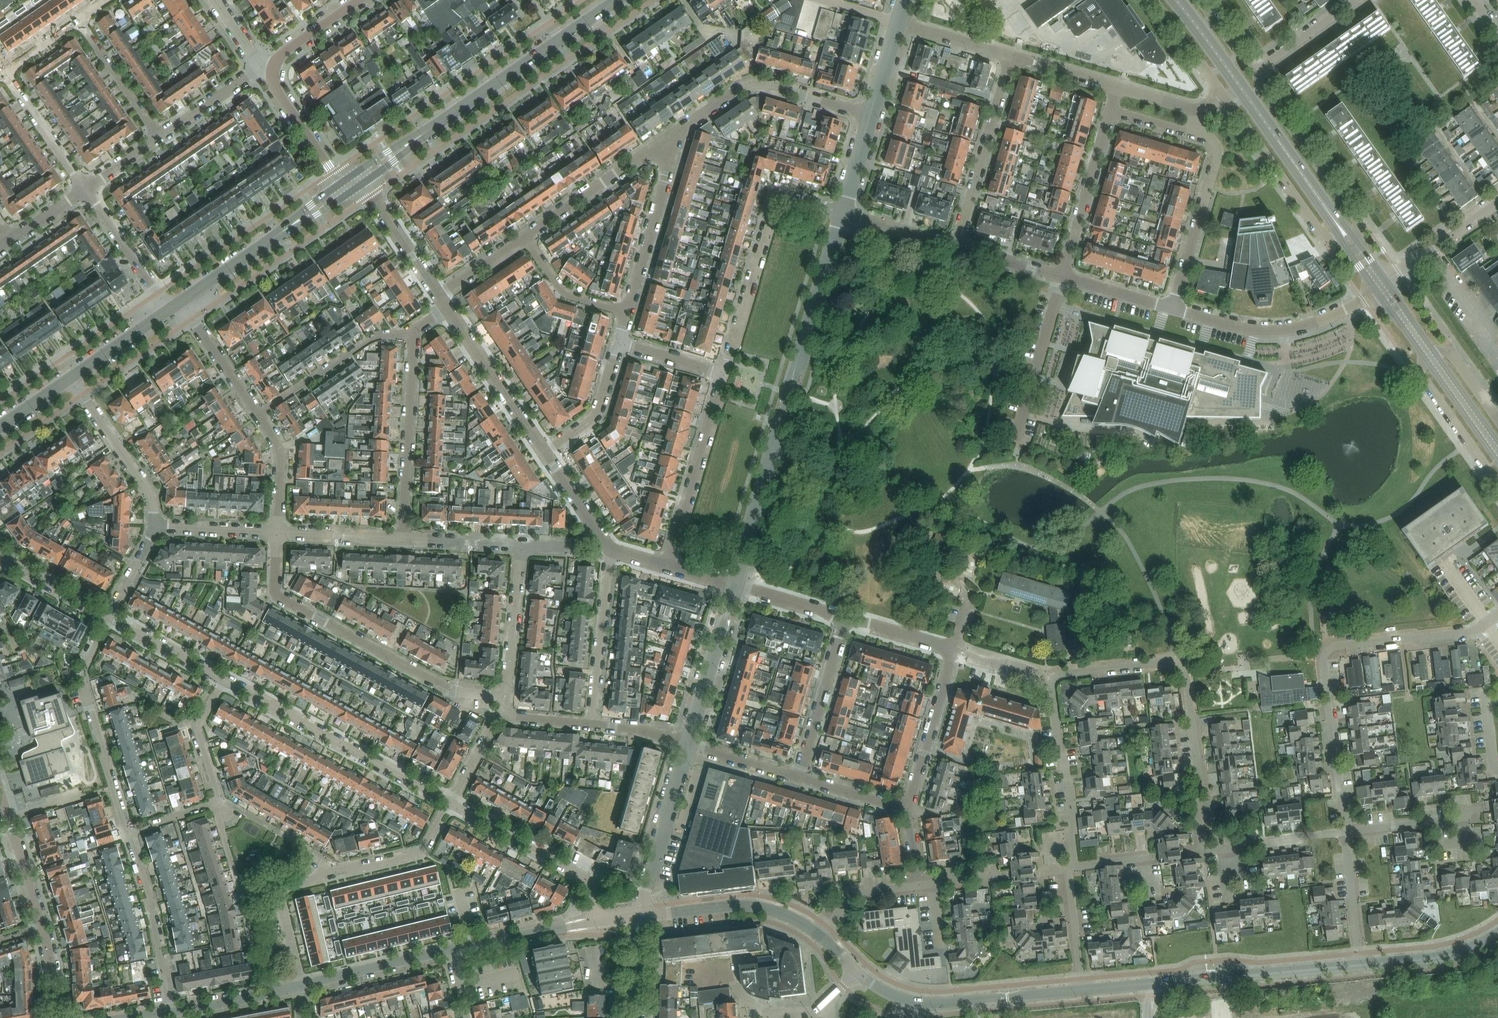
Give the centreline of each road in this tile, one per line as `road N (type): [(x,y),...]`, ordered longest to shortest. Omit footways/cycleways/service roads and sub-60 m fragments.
road 1 (residential): [(1350,831),(1325,653),(1337,645),(1471,631),(1497,614)]
road 2 (residential): [(1203,851),(1184,666),(1141,663),(1053,679)]
road 3 (residential): [(505,696),(453,691),(280,597),(277,532)]
road 4 (unclassified): [(1082,990),(920,1003),(877,987),(821,936)]
road 5 (unclassified): [(1360,965),(1082,990)]
road 6 (residential): [(449,802),(223,679)]
road 7 (secondary): [(1322,203),(1176,0)]
road 8 (residential): [(723,373),(775,200),(842,214)]
road 9 (residential): [(108,617),(82,679),(131,832)]
road 10 (residential): [(1172,308),(1250,329),(1285,329),(1376,290)]
road 11 (residential): [(680,130),(756,85),(872,115)]
road 12 (residential): [(279,890),(418,854),(449,802)]
road 13 (residential): [(403,539),(413,336)]
road 14 (residential): [(666,567),(723,373)]
road 15 (secondary): [(451,115),(617,0)]
road 16 (residential): [(595,920),(581,874),(449,802)]
road 17 (residential): [(957,246),(1013,57)]
road 18 (residential): [(1172,308),(1217,155),(1214,142),(1194,134)]
road 19 (residential): [(627,312),(680,130)]
road 20 (residential): [(1075,867),(1053,679)]
road 21 (residential): [(525,236),(680,130)]
road 22 (unclassified): [(821,936),(752,906),(640,916)]
road 23 (residential): [(172,1012),(131,832)]
road 24 (residential): [(1358,222),(1256,70)]
road 25 (unclassified): [(640,916),(688,744)]
road 26 (residential): [(413,336),(369,340),(259,414)]
road 27 (residential): [(592,724),(611,549)]
road 28 (residential): [(545,452),(447,308)]
road 29 (residential): [(1222,94),(1322,236)]
road 30 (residential): [(154,526),(149,490),(70,378)]
road 31 (unclassified): [(734,585),(784,419)]
road 32 (residential): [(1063,277),(1111,111)]
road 33 (unclassified): [(688,744),(734,585)]
road 34 (residential): [(908,807),(954,650)]
road 35 (unclassified): [(795,369),(842,214)]
road 36 (residential): [(800,777),(844,623)]
road 37 (residential): [(302,985),(453,951)]
road 38 (residential): [(505,696),(522,545)]
road 39 (residential): [(169,309),(86,189)]
road 40 (residential): [(1203,851),(1347,831)]
road 41 (residential): [(453,951),(595,920)]
road 42 (residential): [(86,189),(4,71)]
road 43 (residential): [(160,137),(79,20)]
road 44 (unclassified): [(1497,934),(1444,956),(1360,965)]
road 45 (residential): [(545,452),(593,419),(618,343)]
road 46 (residential): [(259,414),(181,302)]
road 47 (residential): [(1386,282),(1497,203)]
road 48 (residential): [(438,295),(362,183)]
road 49 (residential): [(218,805),(197,728),(223,679)]
road 50 (residential): [(1360,965),(1347,831)]
road 51 (residential): [(160,137),(248,76),(274,69)]
road 52 (residential): [(627,312),(565,292),(525,236)]
road 53 (residential): [(340,183),(276,89),(274,69)]
road 54 (residential): [(1421,376),(1497,485)]
road 55 (residential): [(1350,831),(1479,810)]
road 56 (residential): [(223,679),(108,617)]
road 57 (secondary): [(1423,356),(1497,461)]
road 58 (residential): [(172,1012),(296,986)]
road 59 (residential): [(403,539),(277,532)]
road 60 (residential): [(277,532),(280,454),(259,414)]
road 61 (residential): [(277,532),(154,526)]
road 62 (residential): [(1082,990),(1068,868)]
road 63 (residential): [(1256,70),(1356,0)]
road 64 (secondary): [(70,378),(169,309)]
road 65 (residential): [(821,936),(846,899),(919,880)]

